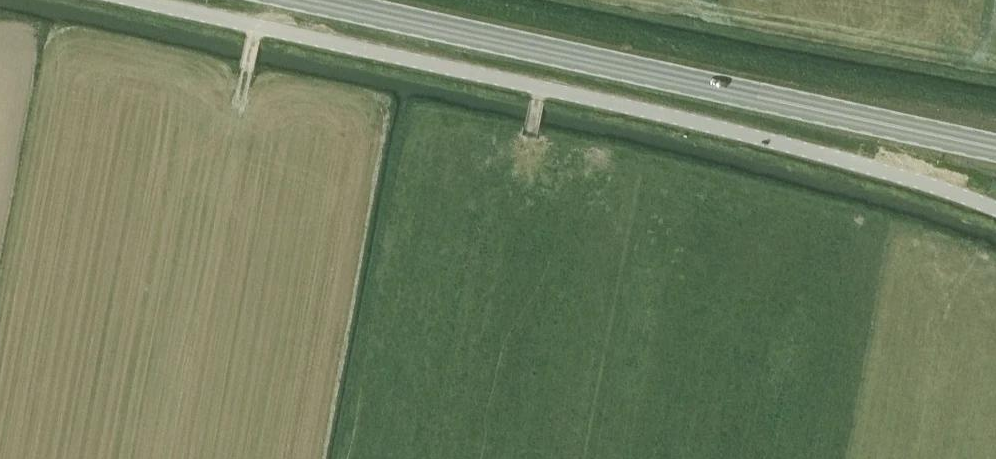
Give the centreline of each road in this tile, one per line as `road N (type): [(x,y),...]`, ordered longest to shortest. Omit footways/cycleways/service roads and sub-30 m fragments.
road 1 (unclassified): [(995,212),(861,167),(630,110),(126,0)]
road 2 (secondary): [(995,149),(309,0)]

